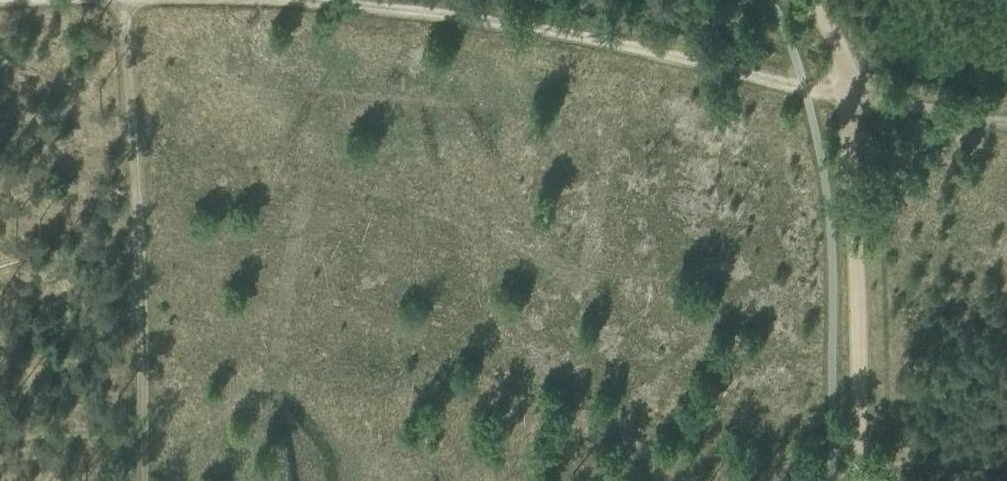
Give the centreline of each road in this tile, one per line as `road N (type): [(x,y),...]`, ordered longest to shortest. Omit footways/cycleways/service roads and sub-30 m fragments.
road 1 (track): [(861,480),(848,87),(833,24),(817,0)]
road 2 (track): [(123,0),(141,438)]
road 3 (track): [(802,75),(1006,124)]

